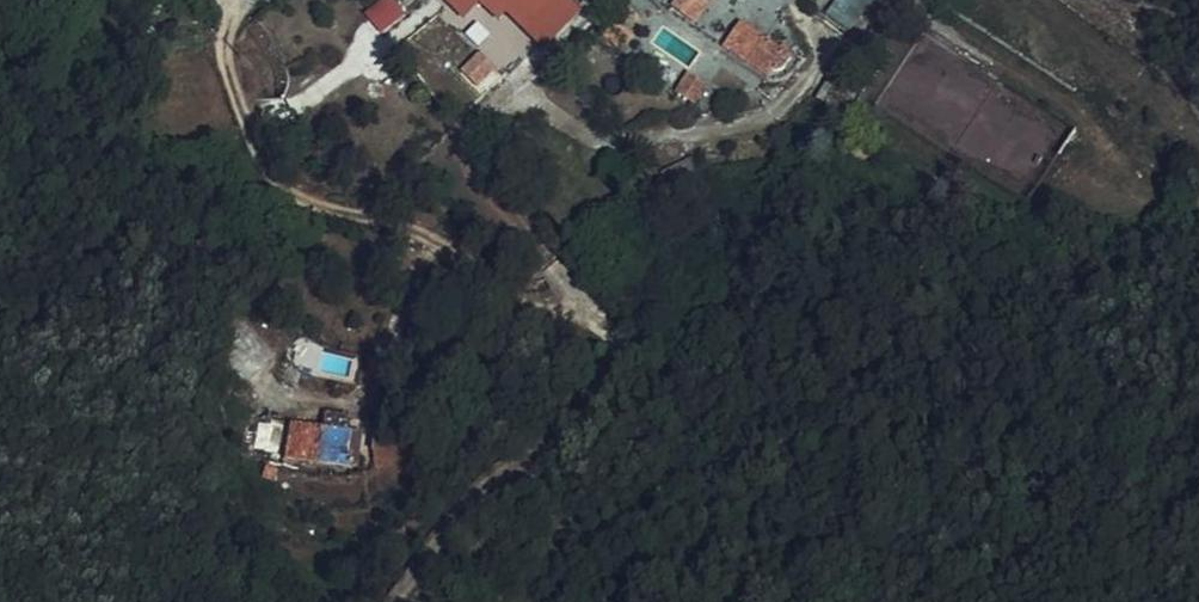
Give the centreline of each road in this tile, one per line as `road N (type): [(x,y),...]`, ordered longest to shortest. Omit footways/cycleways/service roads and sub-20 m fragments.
road 1 (track): [(399,601),(597,408),(615,386),(622,356),(609,325),(535,300),(445,244),(280,183),(222,60),(231,0)]

